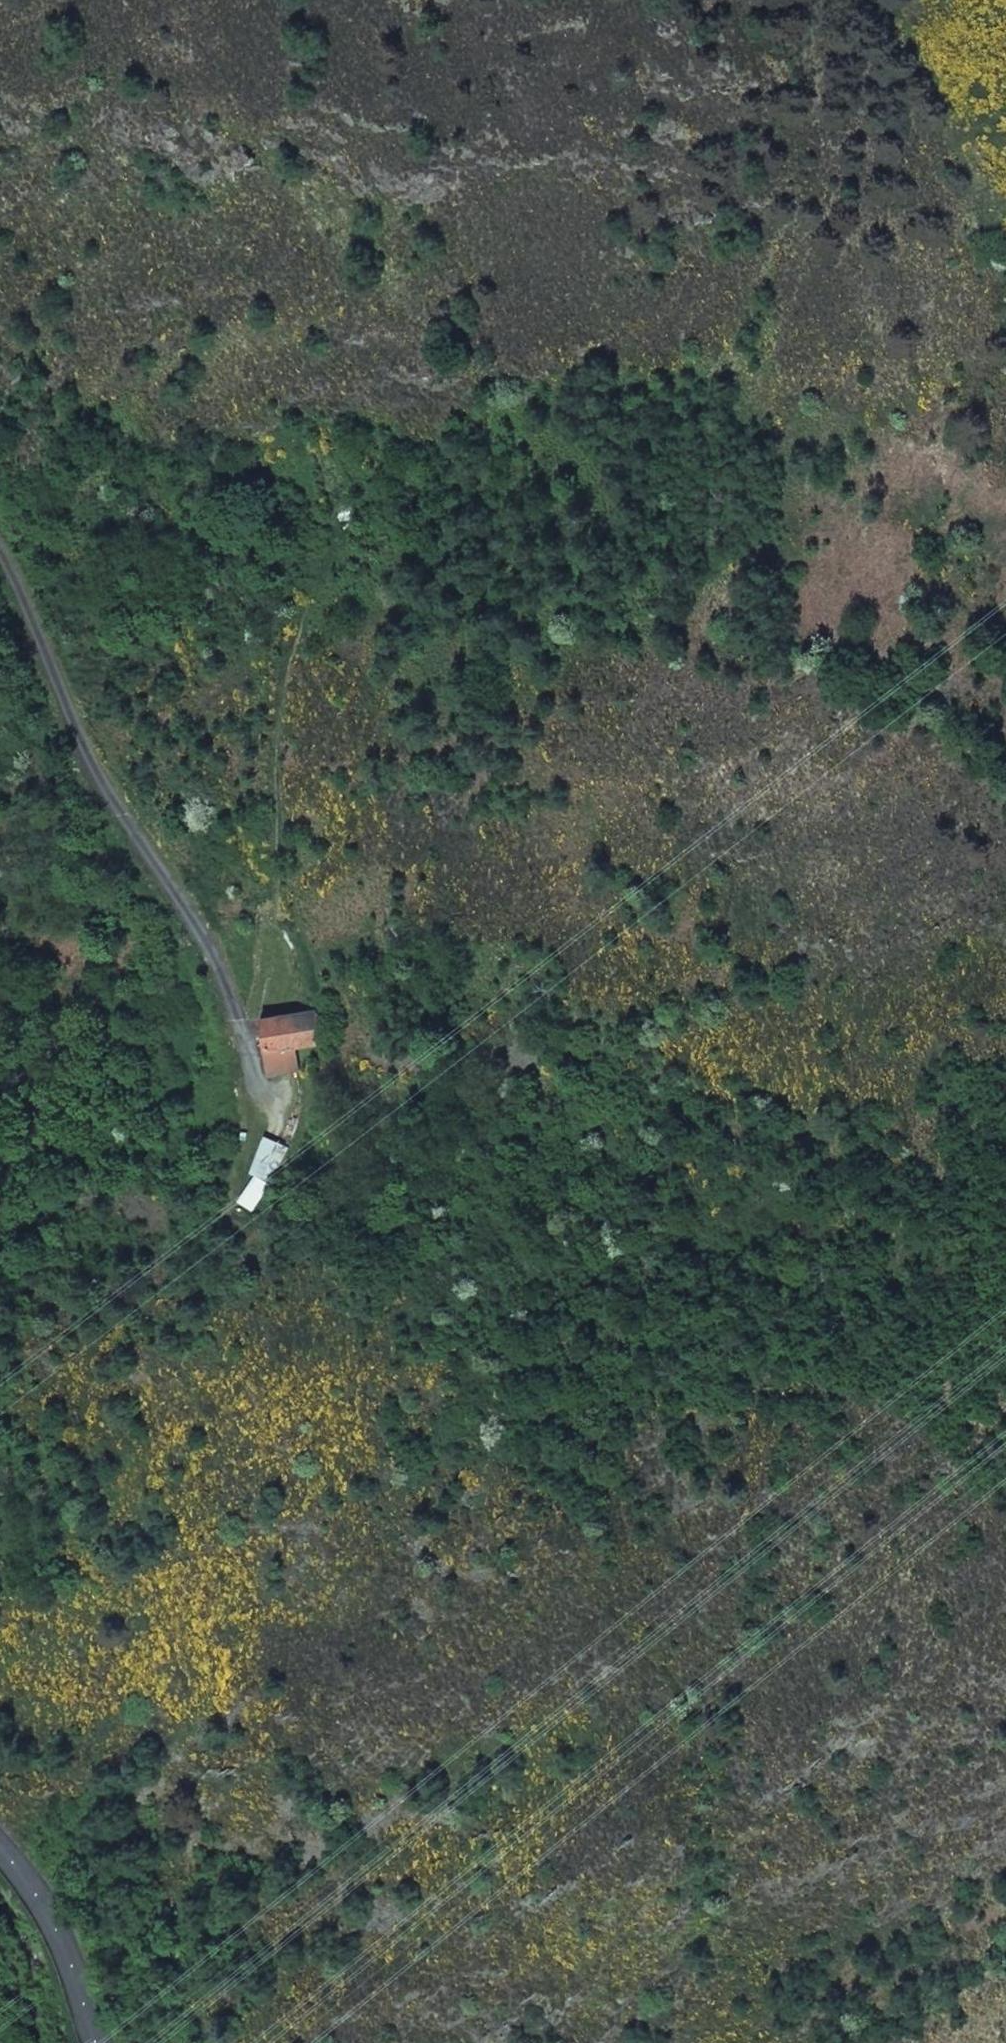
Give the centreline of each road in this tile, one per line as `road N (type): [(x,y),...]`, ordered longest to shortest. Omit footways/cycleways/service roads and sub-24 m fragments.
road 1 (secondary): [(100,2042),(74,1978),(0,1880)]

